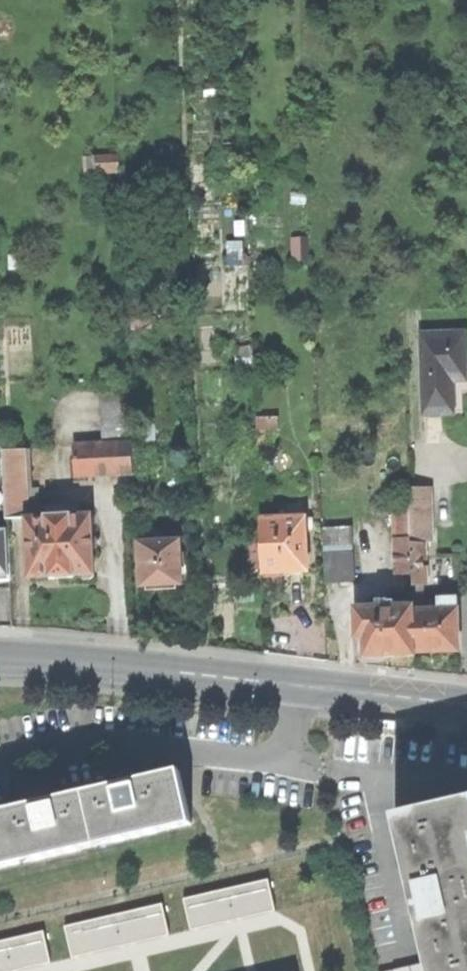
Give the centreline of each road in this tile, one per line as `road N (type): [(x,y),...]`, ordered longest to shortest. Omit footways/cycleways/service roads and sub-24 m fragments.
road 1 (tertiary): [(466,704),(0,660)]

